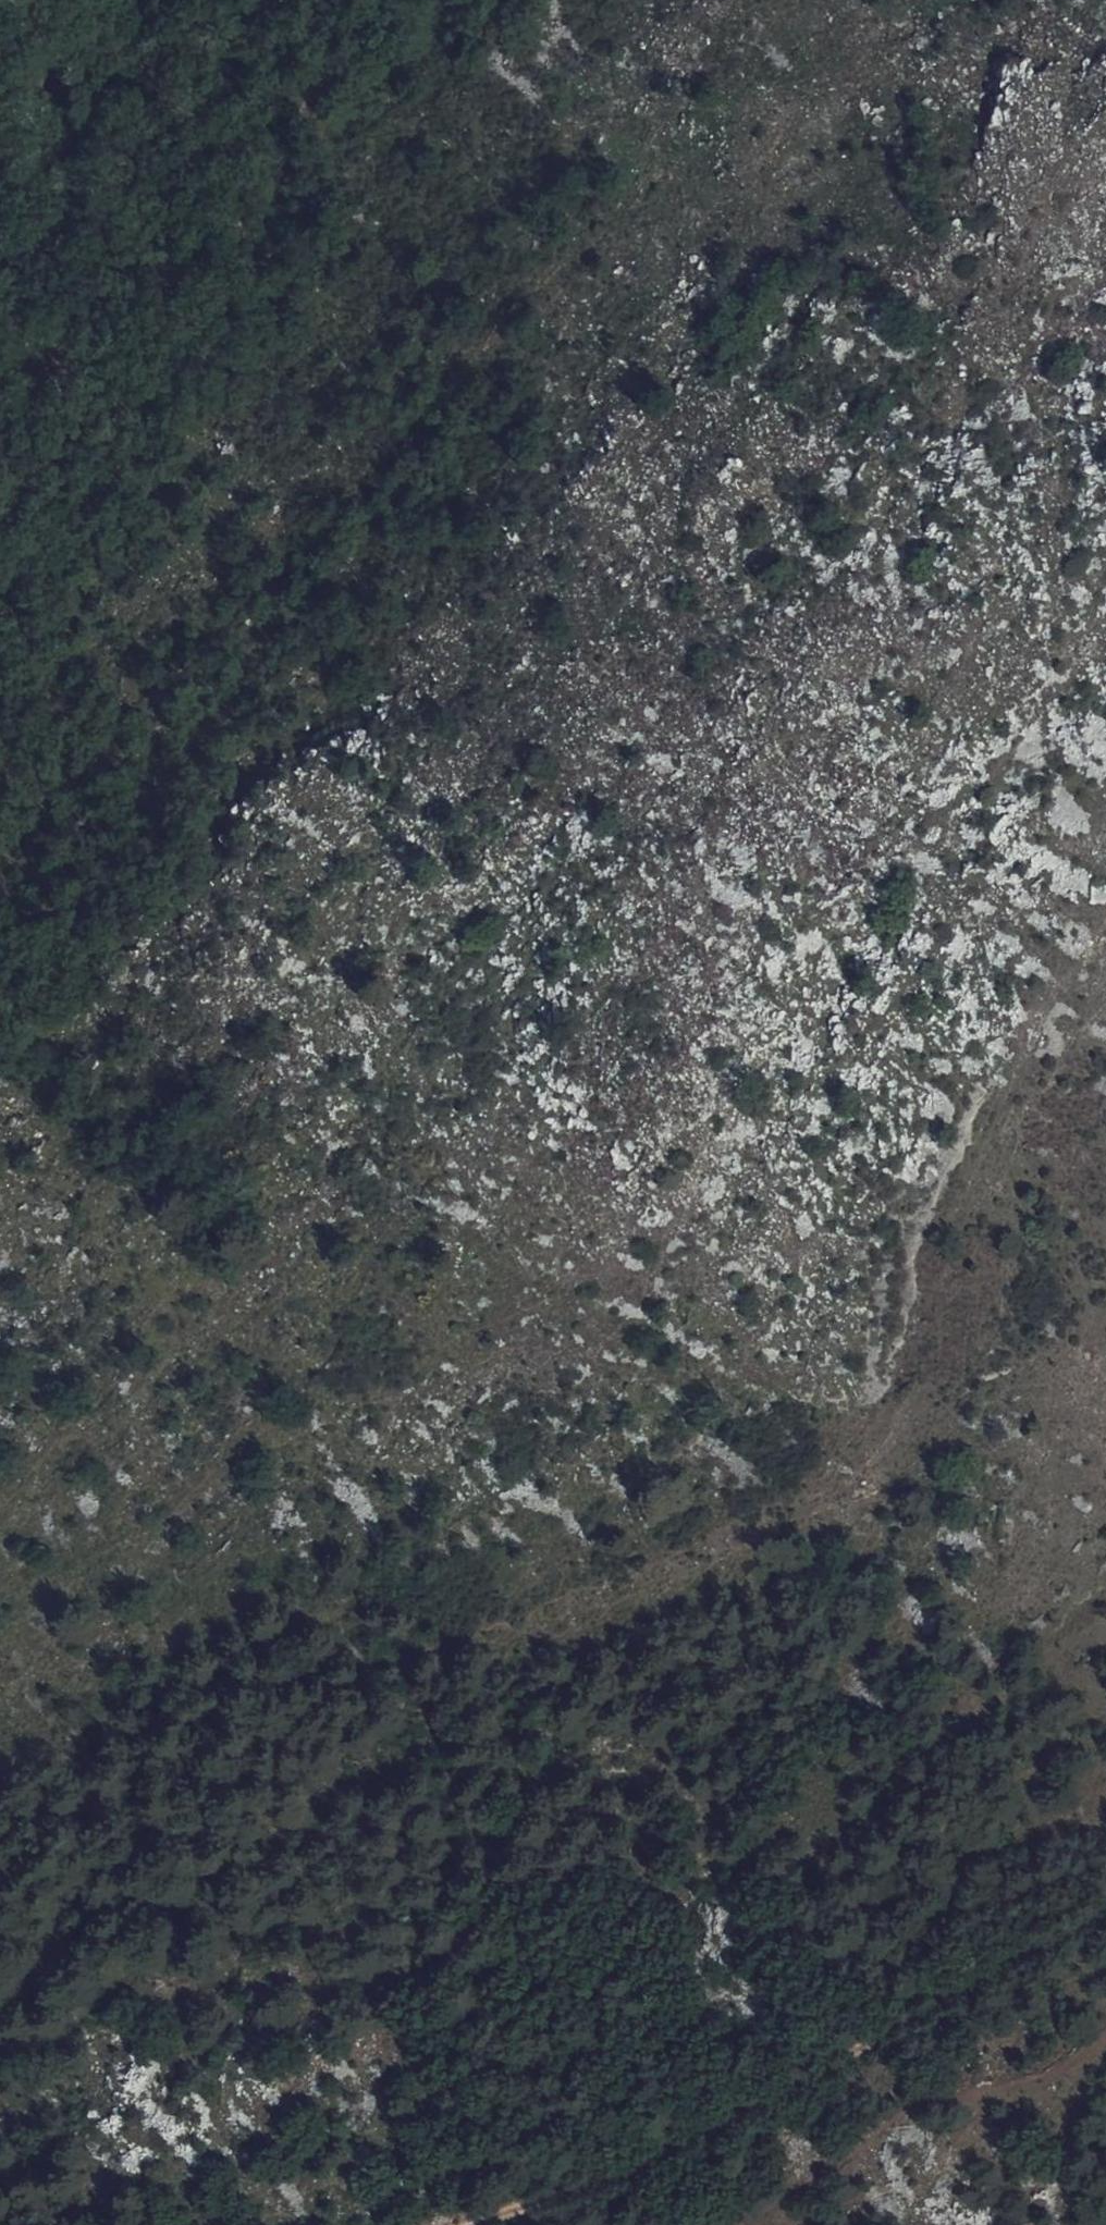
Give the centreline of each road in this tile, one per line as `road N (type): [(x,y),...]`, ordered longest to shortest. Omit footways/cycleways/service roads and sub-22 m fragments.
road 1 (track): [(483,2224),(664,2154),(883,2041),(1105,1908)]

